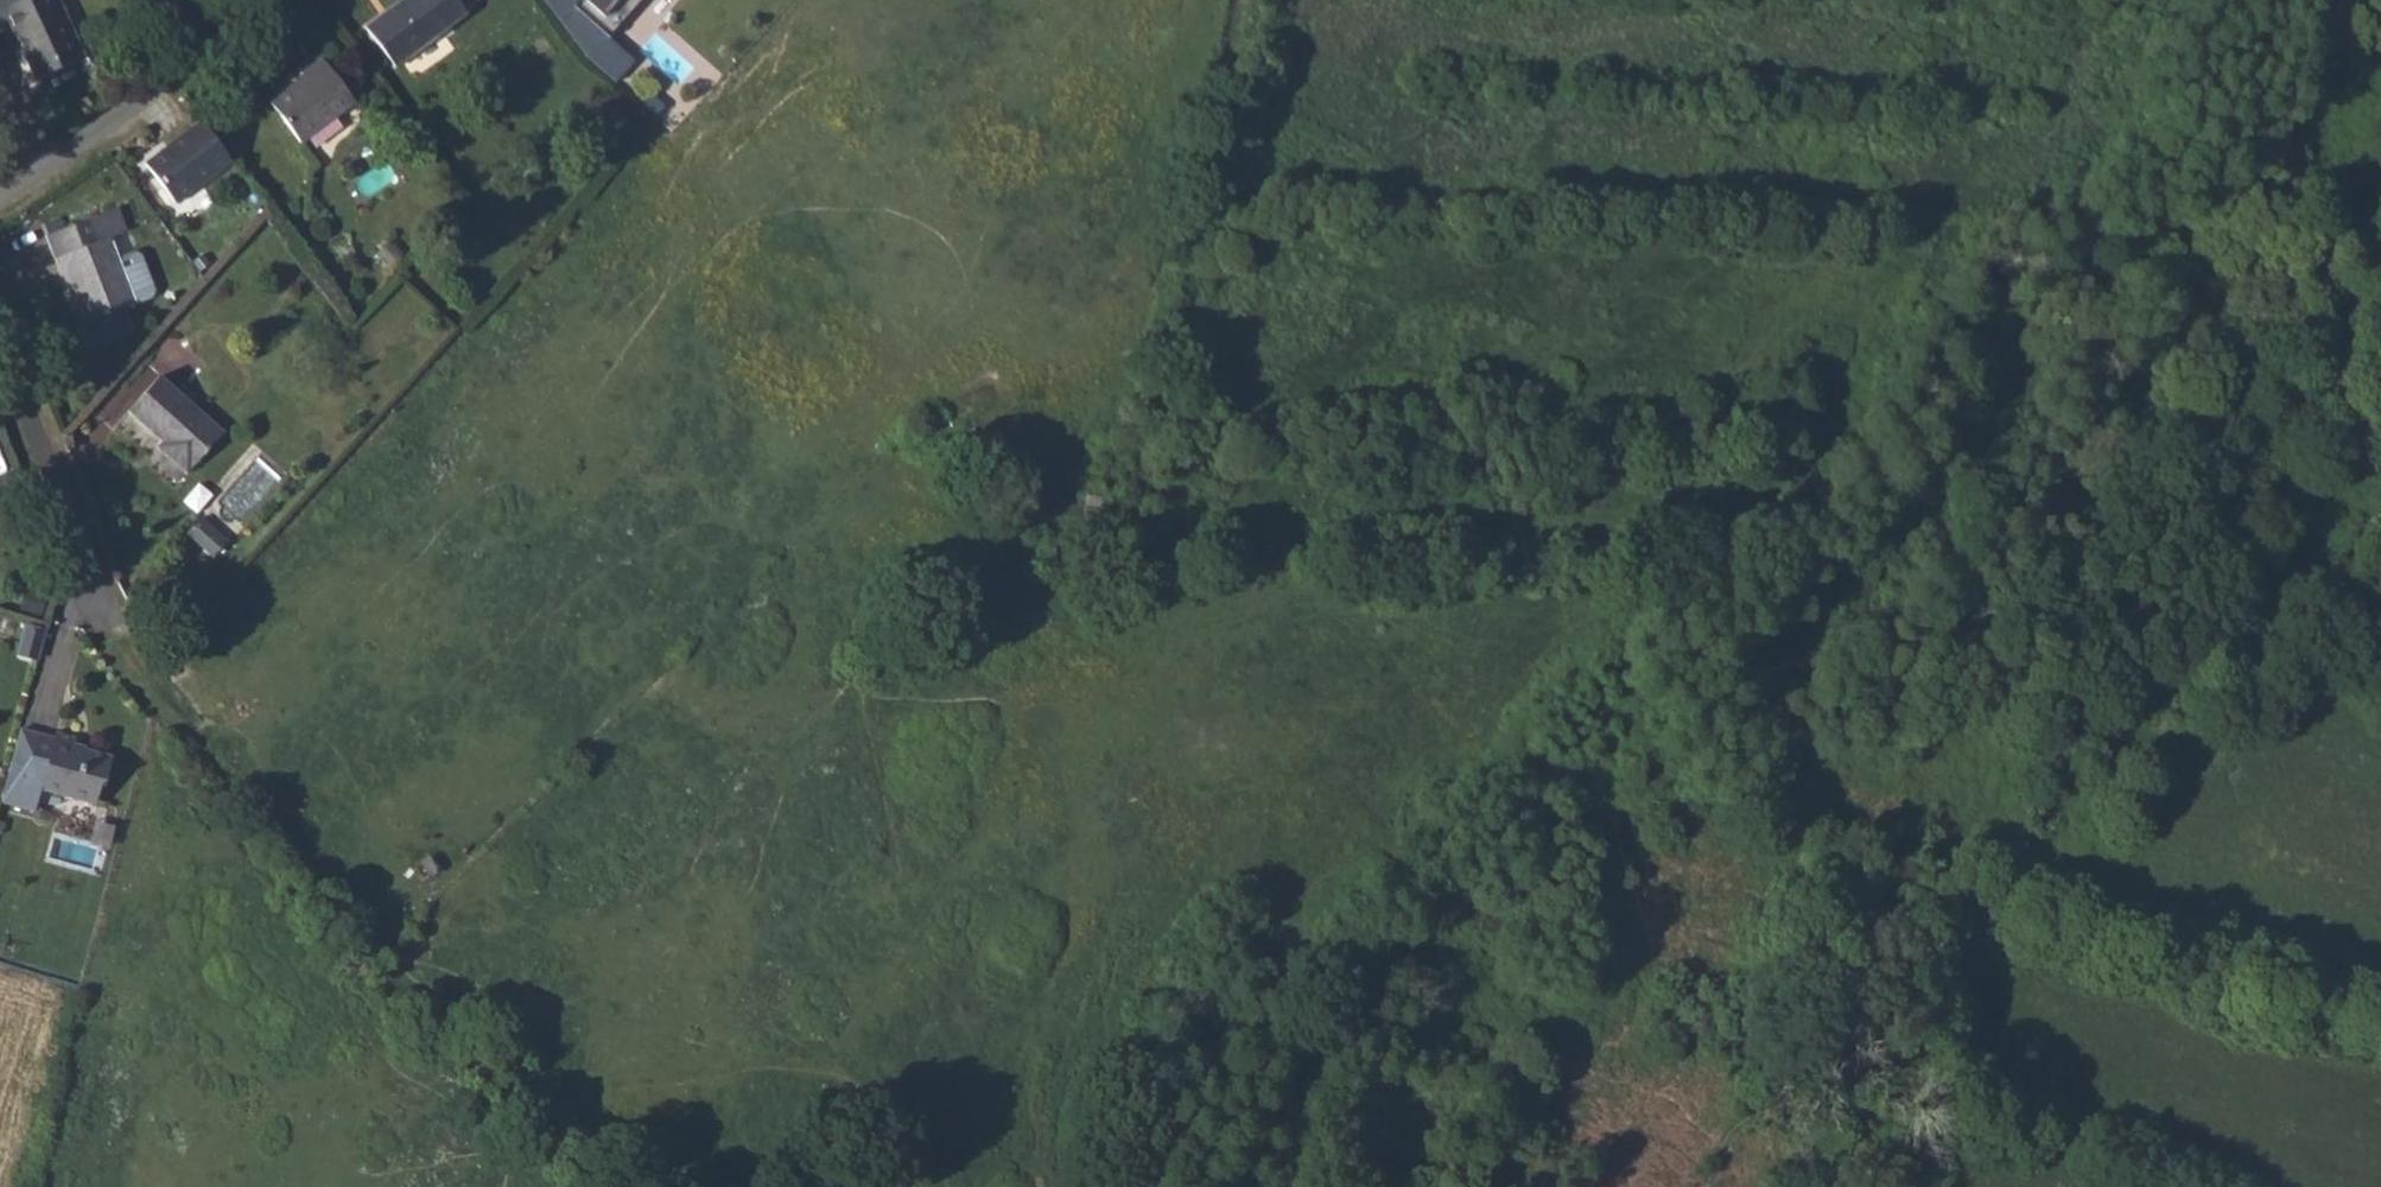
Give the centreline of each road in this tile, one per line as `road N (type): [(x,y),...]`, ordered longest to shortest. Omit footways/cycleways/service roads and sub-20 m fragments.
road 1 (track): [(1138,524),(1246,0)]
road 2 (residential): [(0,344),(123,656)]
road 3 (residential): [(0,194),(167,77),(245,0)]

